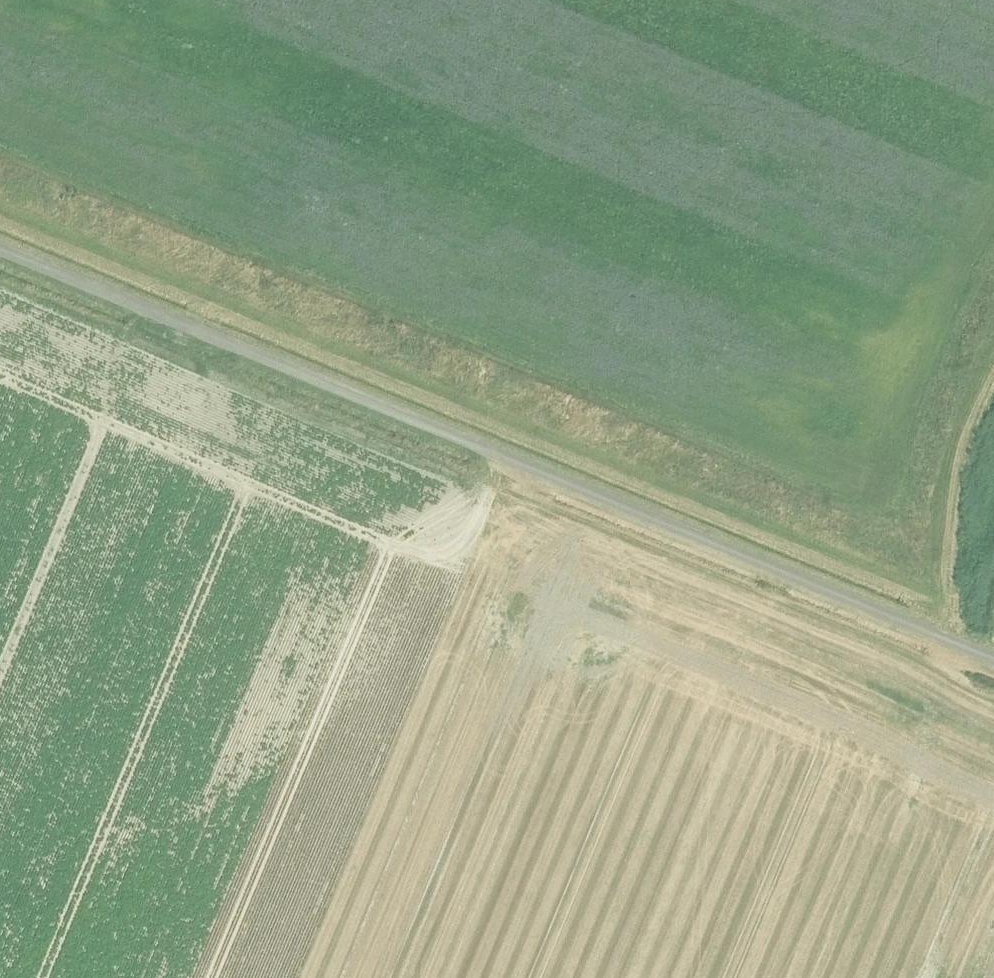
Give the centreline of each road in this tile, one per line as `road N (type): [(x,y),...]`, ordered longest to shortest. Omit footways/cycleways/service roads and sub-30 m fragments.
road 1 (unclassified): [(0,248),(993,658)]

